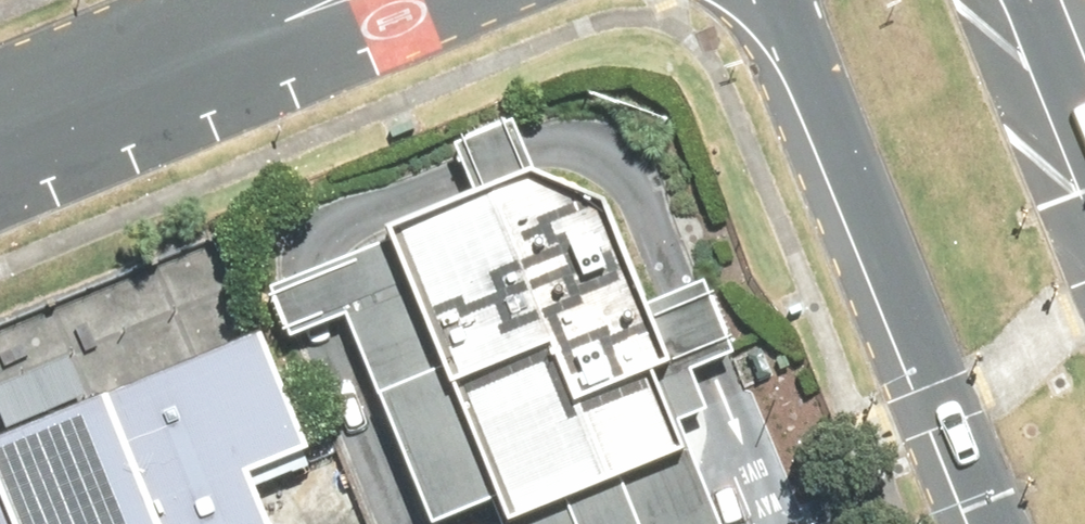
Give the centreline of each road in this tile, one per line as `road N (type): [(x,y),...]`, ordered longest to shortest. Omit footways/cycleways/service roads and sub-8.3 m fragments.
road 1 (primary): [(993,523),(785,0)]
road 2 (residential): [(443,0),(347,34),(184,40)]
road 3 (residential): [(184,40),(0,112)]

